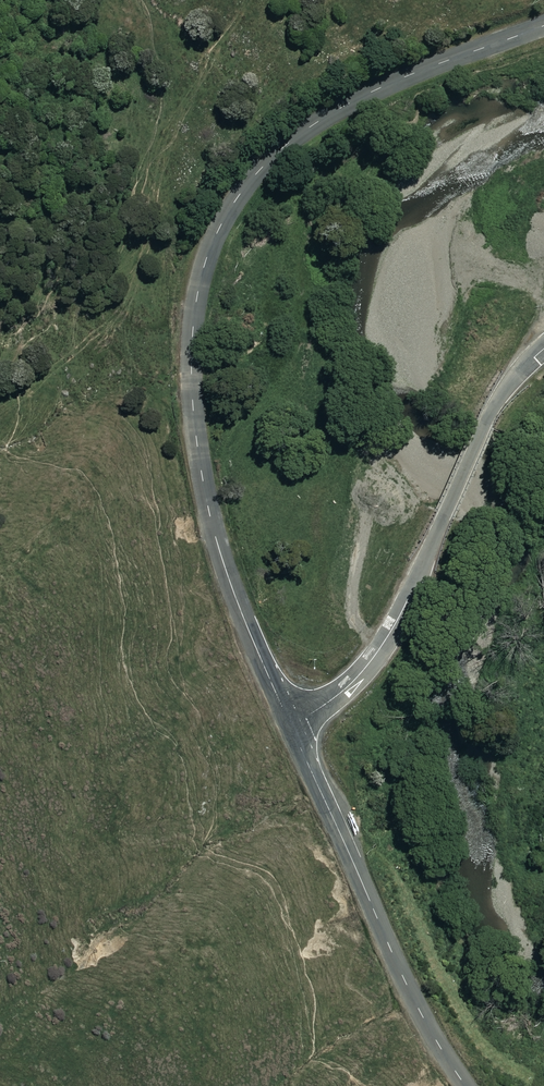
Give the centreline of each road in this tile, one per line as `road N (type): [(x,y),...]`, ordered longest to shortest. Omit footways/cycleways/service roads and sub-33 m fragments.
road 1 (tertiary): [(543,26),(412,74),(318,121),(261,168),(205,262),(191,363),(202,478),(239,608),(289,723)]
road 2 (unclassified): [(543,349),(497,400),(385,641),(348,686),(289,723)]
road 3 (tertiary): [(289,723),(406,984),(465,1085)]

